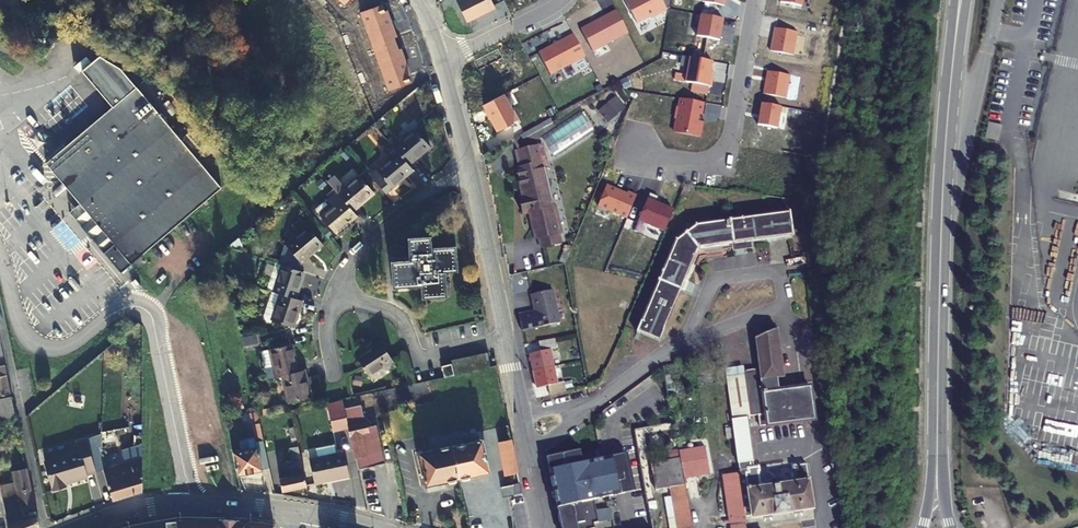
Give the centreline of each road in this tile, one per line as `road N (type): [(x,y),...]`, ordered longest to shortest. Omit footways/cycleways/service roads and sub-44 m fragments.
road 1 (secondary): [(961,0),(942,192),(937,468)]
road 2 (residential): [(194,501),(153,322),(141,307),(124,305),(85,340),(57,351),(30,345),(0,270)]
road 3 (residential): [(472,177),(378,235),(339,300),(391,313),(421,357),(507,340)]
road 4 (residential): [(752,0),(726,144),(680,160),(631,149)]
road 5 (residential): [(687,334),(776,297),(768,272),(709,277)]
road 6 (residential): [(472,177),(507,340)]
road 7 (residential): [(440,61),(559,0)]
road 8 (residential): [(580,411),(687,334)]
road 9 (tertiary): [(76,527),(132,507),(194,501)]
road 10 (residential): [(440,61),(472,177)]

